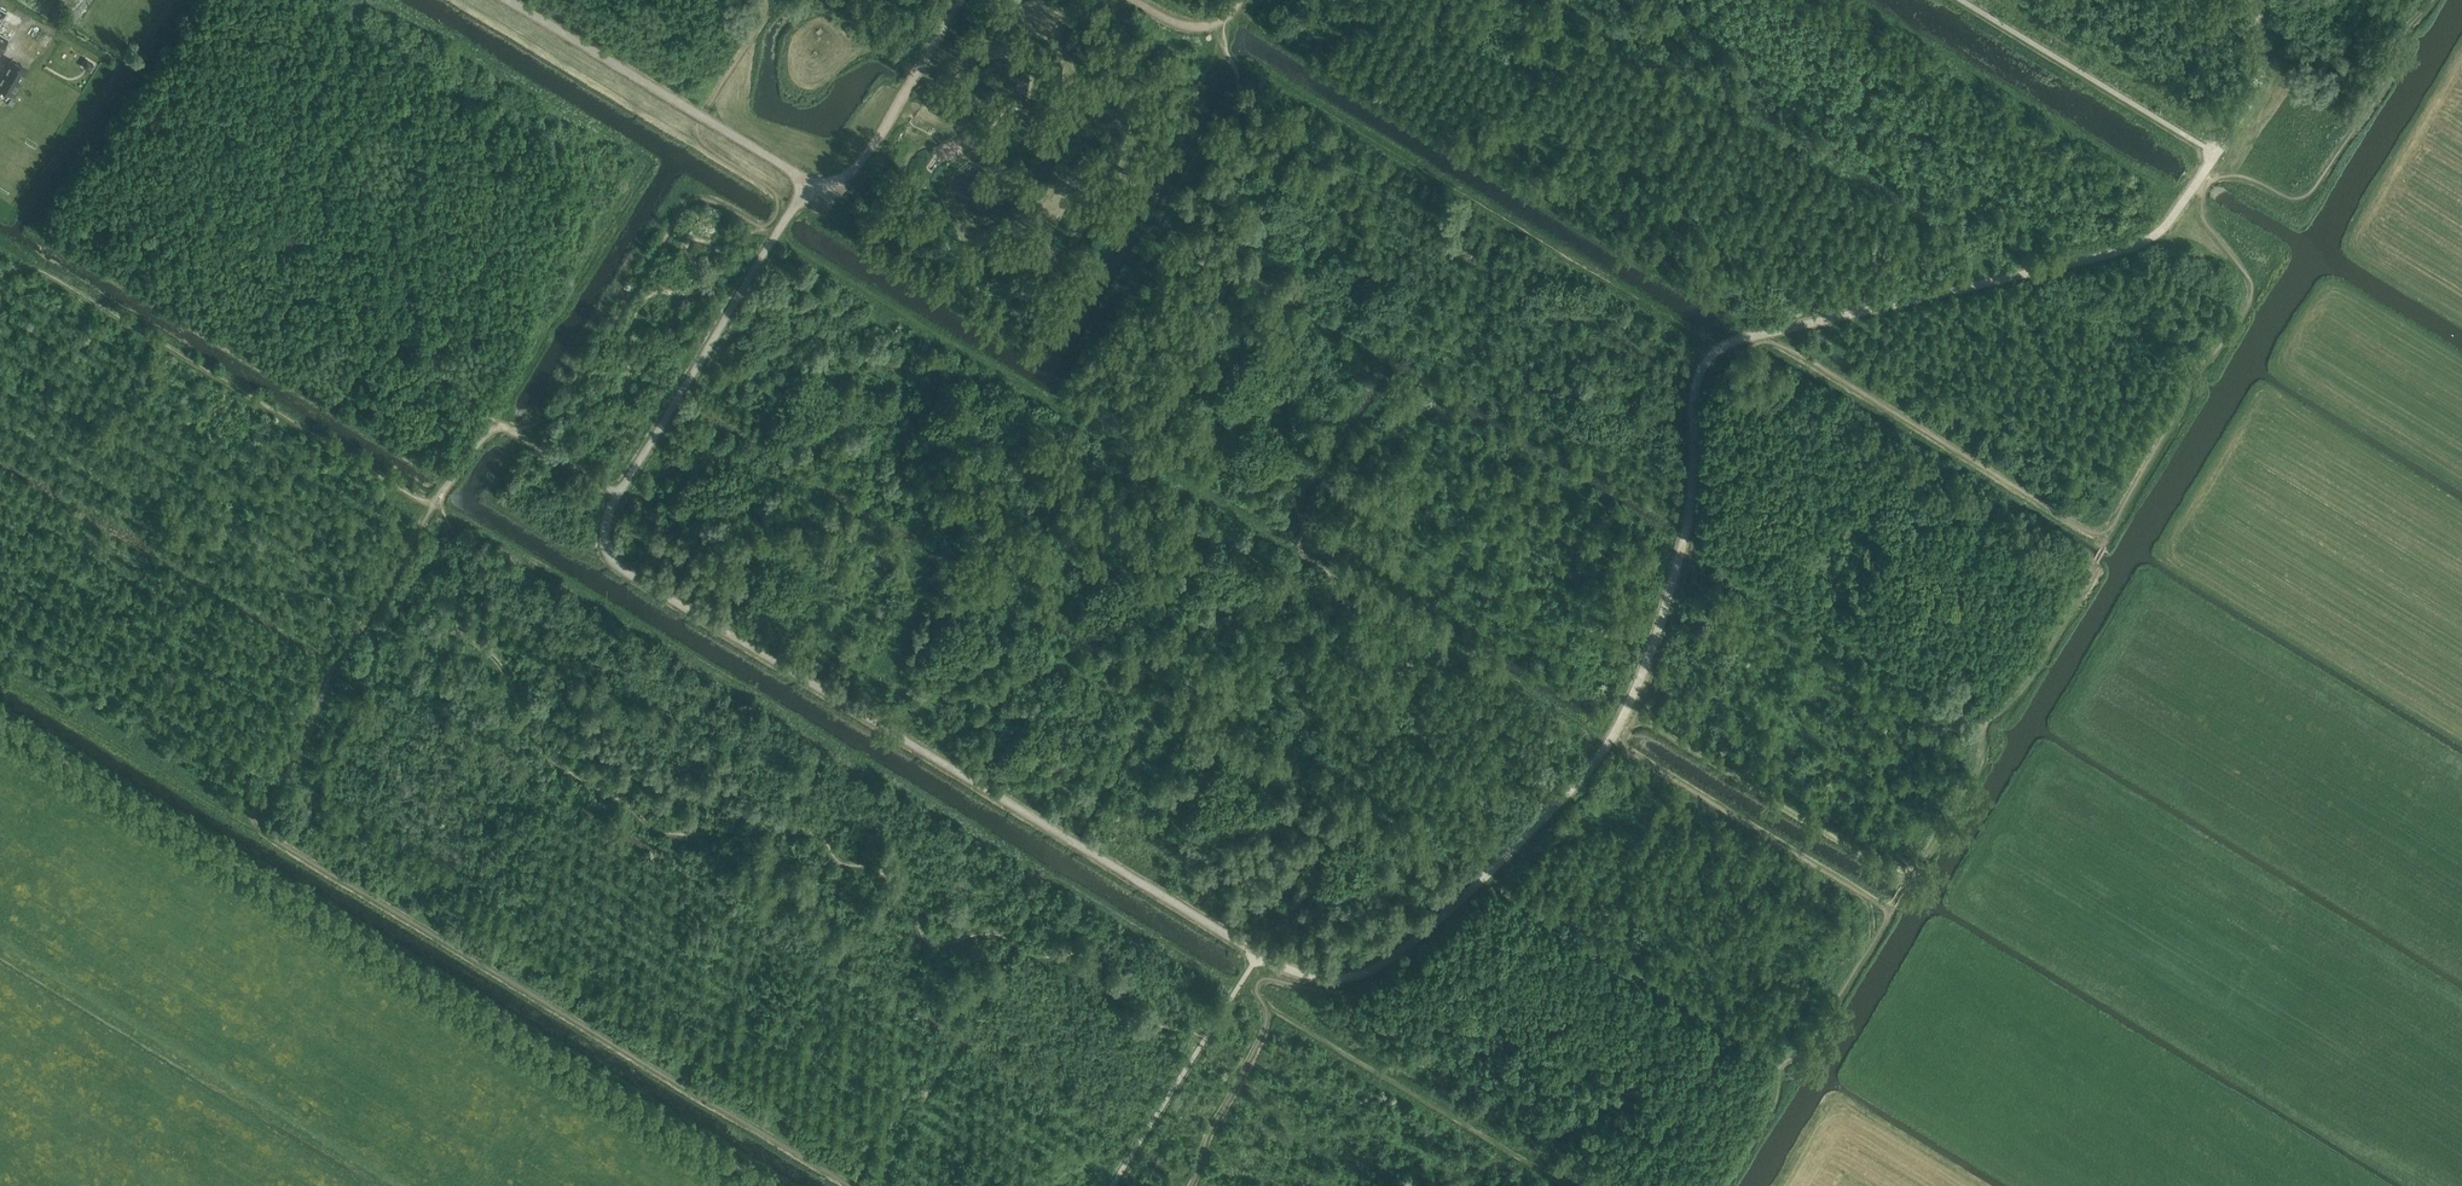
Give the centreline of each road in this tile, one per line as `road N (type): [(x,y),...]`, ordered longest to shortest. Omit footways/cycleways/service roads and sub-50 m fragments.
road 1 (track): [(509,0),(824,191)]

